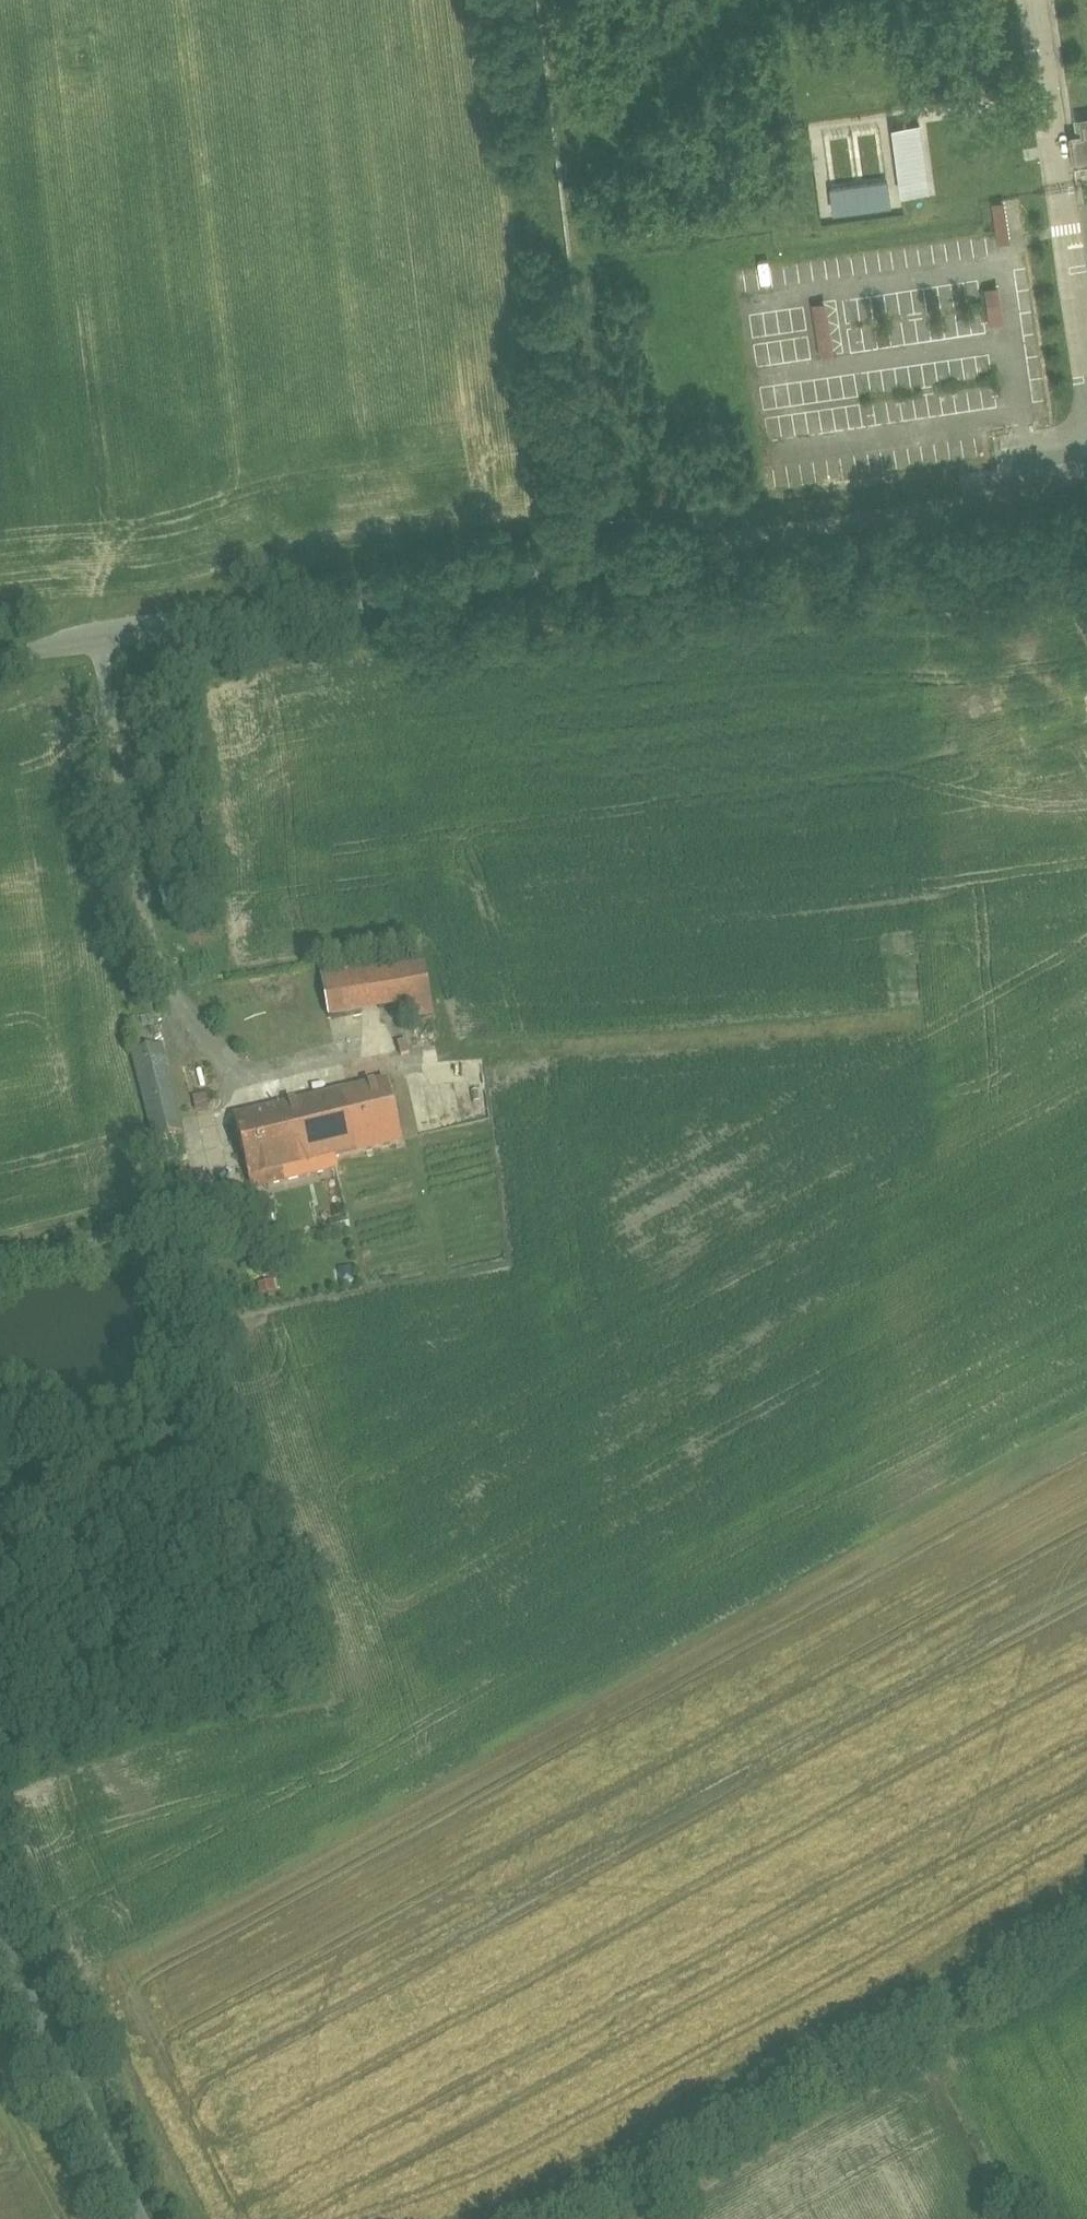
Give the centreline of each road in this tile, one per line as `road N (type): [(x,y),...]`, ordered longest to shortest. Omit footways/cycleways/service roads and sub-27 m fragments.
road 1 (unclassified): [(1086,475),(489,584),(0,657)]
road 2 (residential): [(145,2218),(0,1929)]

